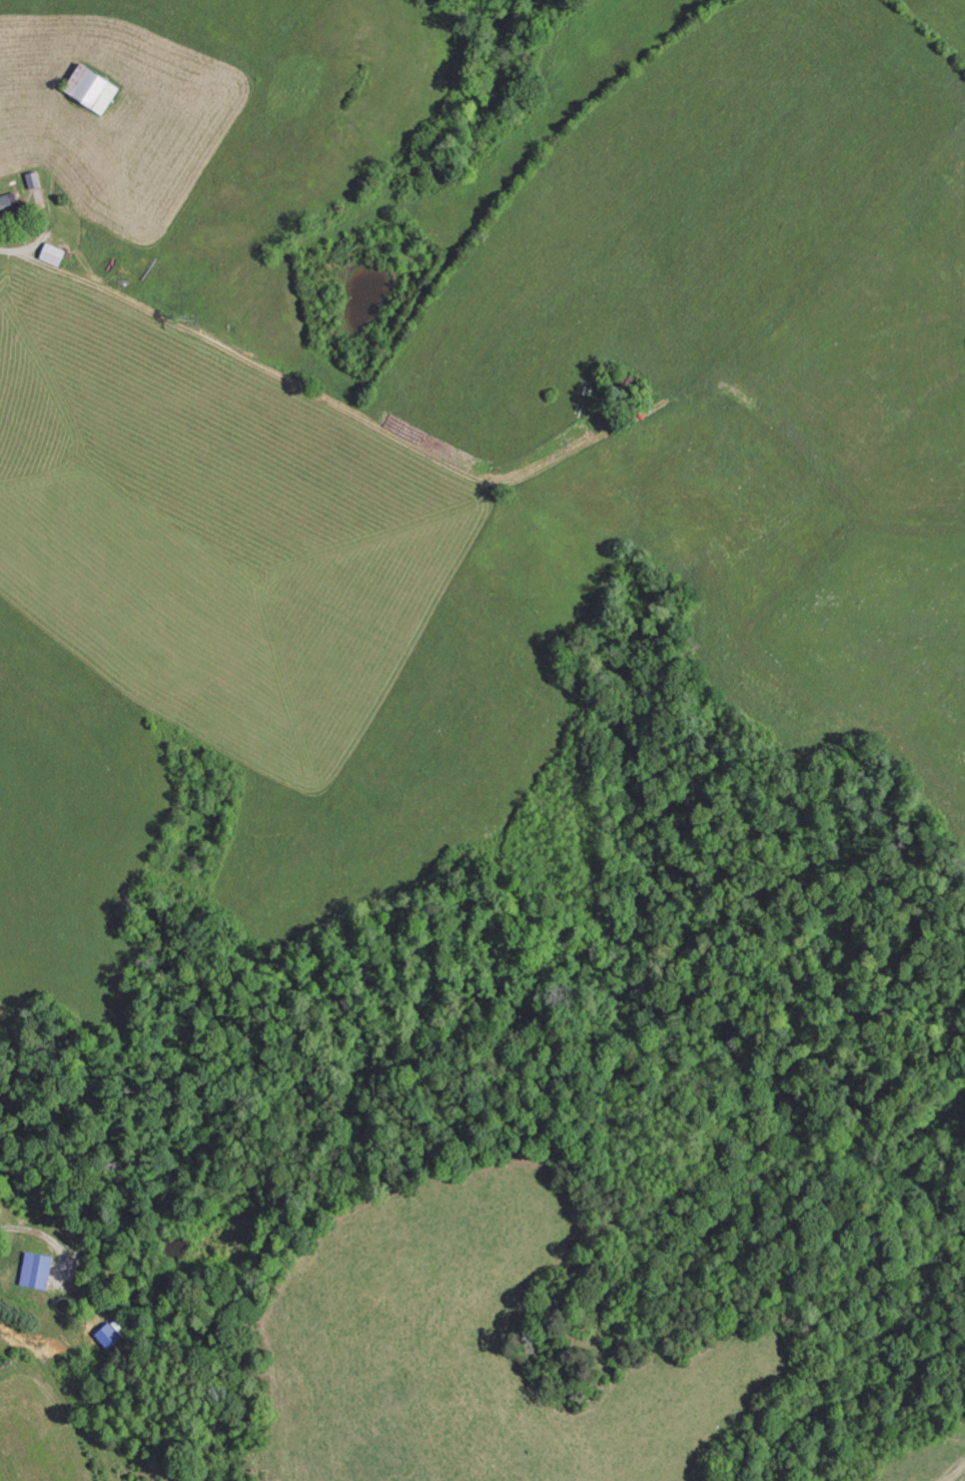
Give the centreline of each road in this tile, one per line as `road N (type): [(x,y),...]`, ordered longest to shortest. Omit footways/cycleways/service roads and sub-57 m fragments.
road 1 (residential): [(0,270),(140,264),(309,330),(324,360),(536,475),(585,482),(800,369),(964,199)]

